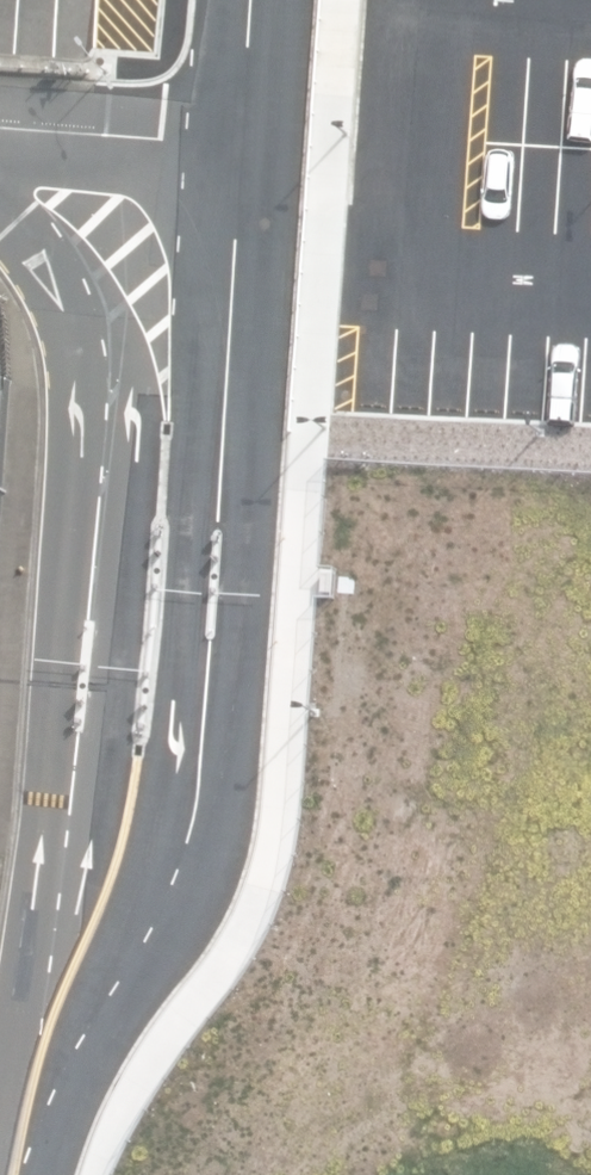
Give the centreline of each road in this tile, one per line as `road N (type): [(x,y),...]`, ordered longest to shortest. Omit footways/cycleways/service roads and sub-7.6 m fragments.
road 1 (unclassified): [(246,149),(197,806),(172,895),(37,1115)]
road 2 (unclassified): [(37,1115),(106,462),(90,355),(51,272),(0,206)]
road 3 (unclassified): [(246,149),(0,129)]
road 4 (unclassified): [(255,0),(246,149)]

